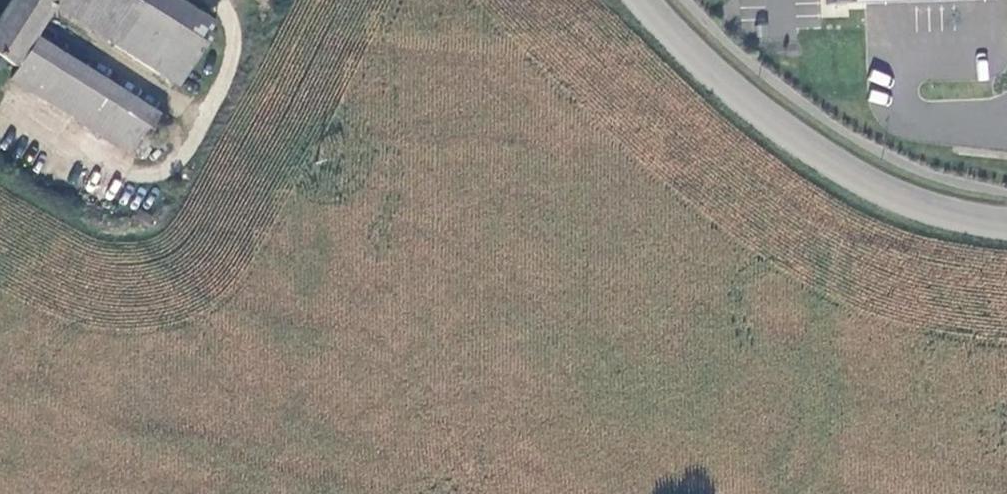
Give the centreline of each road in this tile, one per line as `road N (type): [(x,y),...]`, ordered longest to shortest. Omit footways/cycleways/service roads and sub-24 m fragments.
road 1 (unclassified): [(1006,225),(899,202),(851,176),(736,93),(643,0)]

